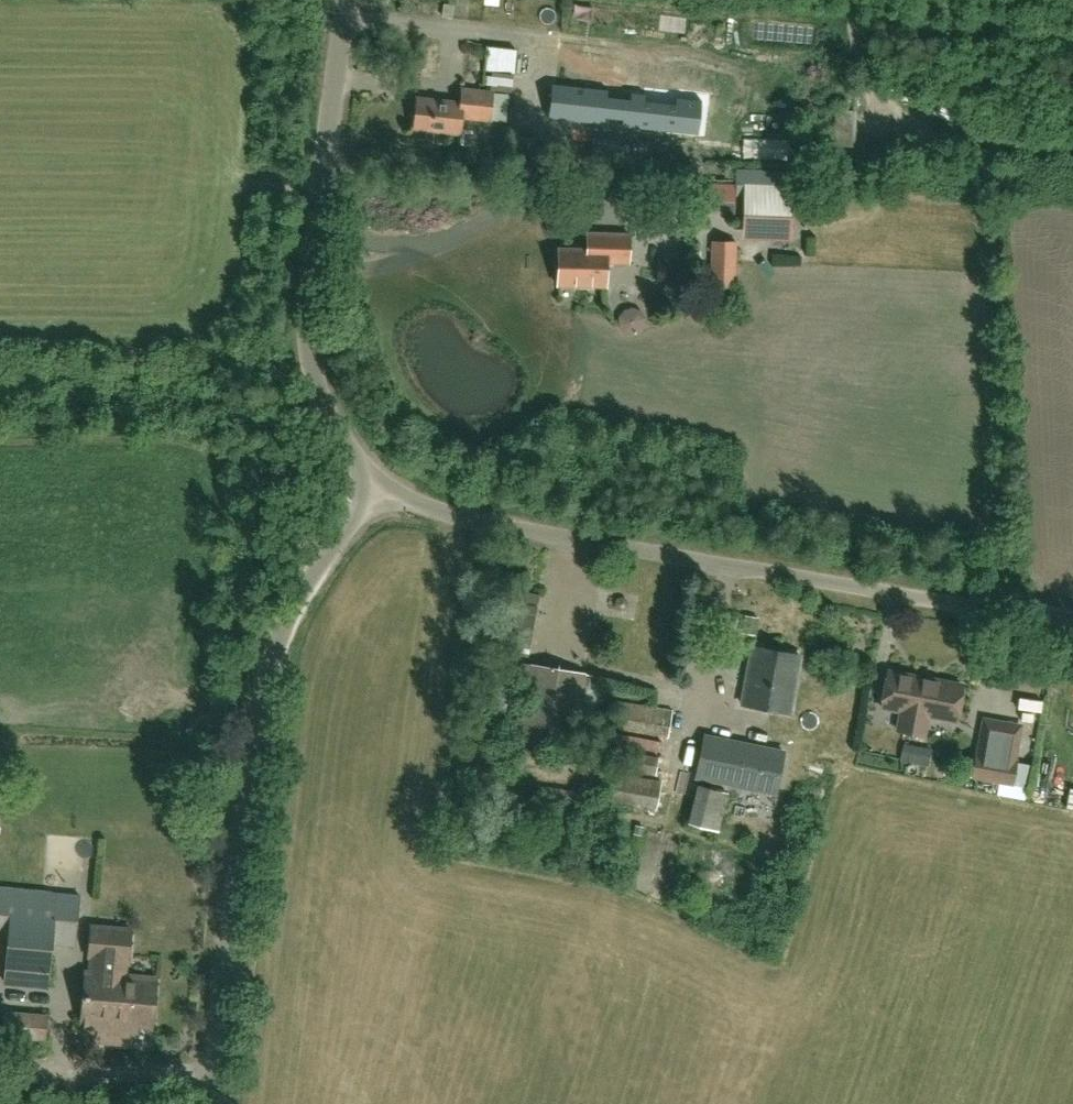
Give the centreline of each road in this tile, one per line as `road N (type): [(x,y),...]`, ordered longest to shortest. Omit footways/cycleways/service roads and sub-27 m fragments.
road 1 (unclassified): [(1021,617),(457,517),(365,493)]
road 2 (unclassified): [(206,1103),(268,686),(294,604),(358,517),(365,493)]
road 3 (unclassified): [(365,493),(317,386),(310,352),(314,239),(342,0)]
road 4 (track): [(0,1077),(210,1070)]

